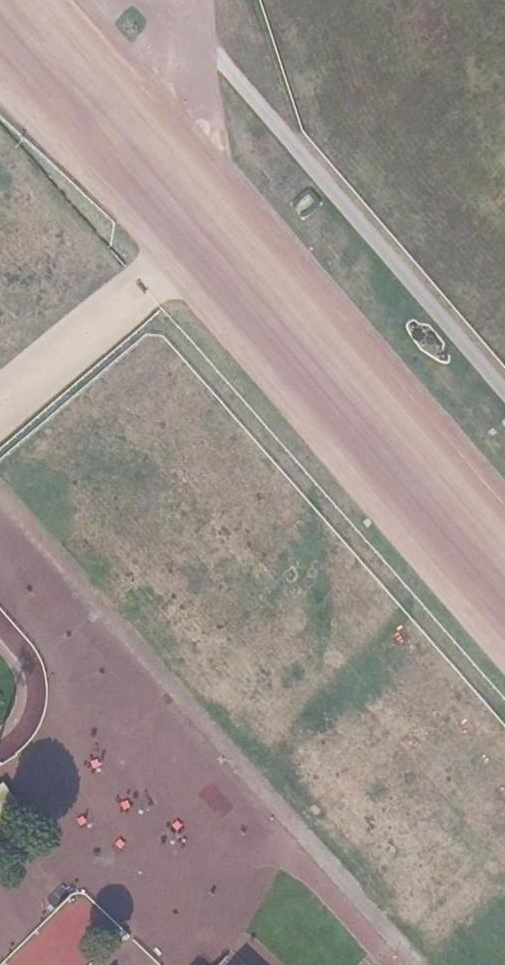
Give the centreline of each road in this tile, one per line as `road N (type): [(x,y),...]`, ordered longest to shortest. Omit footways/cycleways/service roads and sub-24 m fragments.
road 1 (track): [(0,480),(418,964)]
road 2 (track): [(163,273),(0,405)]

